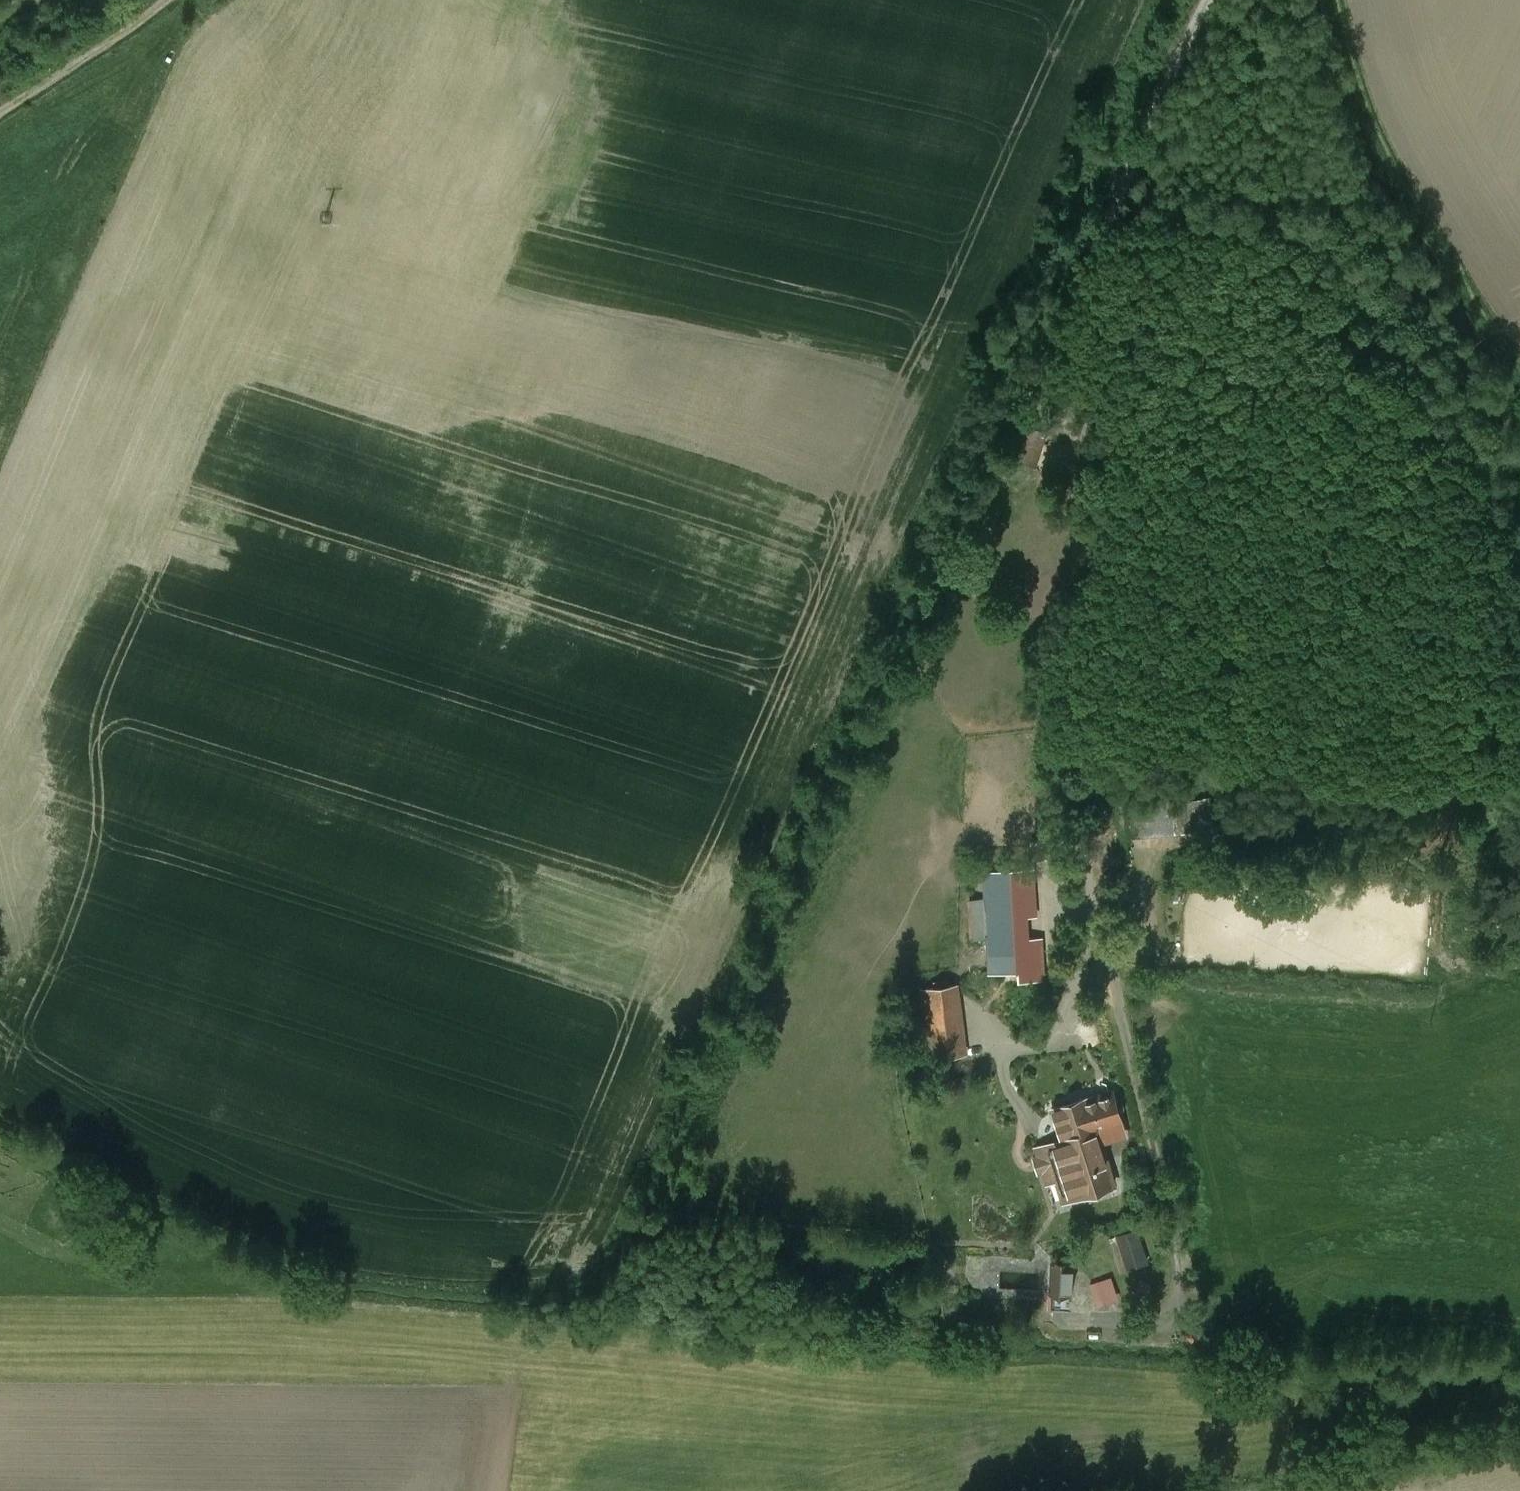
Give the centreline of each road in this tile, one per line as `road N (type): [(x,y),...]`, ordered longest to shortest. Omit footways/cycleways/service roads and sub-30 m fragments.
road 1 (track): [(1208,0),(1126,179),(1073,330),(1114,436),(1120,478),(1102,556),(1055,672),(1054,745),(1092,886),(1079,973),(1061,1028),(1039,1043),(1015,1046),(1002,1067),(1036,1130)]
road 2 (track): [(0,112),(167,0)]

